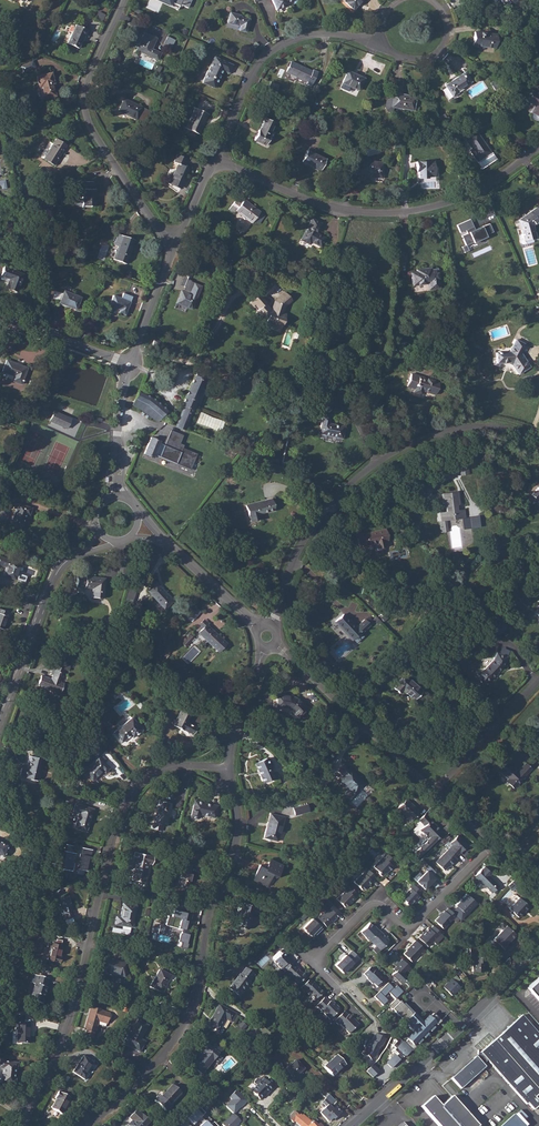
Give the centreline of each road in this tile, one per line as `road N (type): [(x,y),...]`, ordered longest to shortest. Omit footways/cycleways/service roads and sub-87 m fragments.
road 1 (residential): [(227,769),(162,771),(127,801),(63,1036),(25,1125)]
road 2 (residential): [(227,769),(238,838),(191,1002),(158,1066),(88,1125)]
road 3 (residential): [(538,440),(470,426),(377,461),(313,525),(270,627)]
road 4 (residential): [(216,159),(324,208),(385,214),(472,196),(538,149)]
road 5 (residential): [(173,254),(86,116),(90,75),(126,0)]
road 6 (residential): [(491,847),(413,926),(369,908),(312,962),(338,990)]
road 7 (tertiary): [(353,1125),(538,946)]
road 8 (residential): [(0,725),(57,572),(106,537)]
road 9 (residential): [(367,38),(321,35),(272,52),(255,70),(216,159)]
road 10 (residential): [(275,643),(434,790)]
road 11 (residential): [(136,527),(260,629)]
road 12 (residential): [(434,790),(538,681)]
road 13 (residential): [(0,318),(129,364)]
road 14 (residential): [(263,646),(227,769)]
road 15 (residential): [(383,40),(407,62),(438,53),(447,22),(427,0)]

